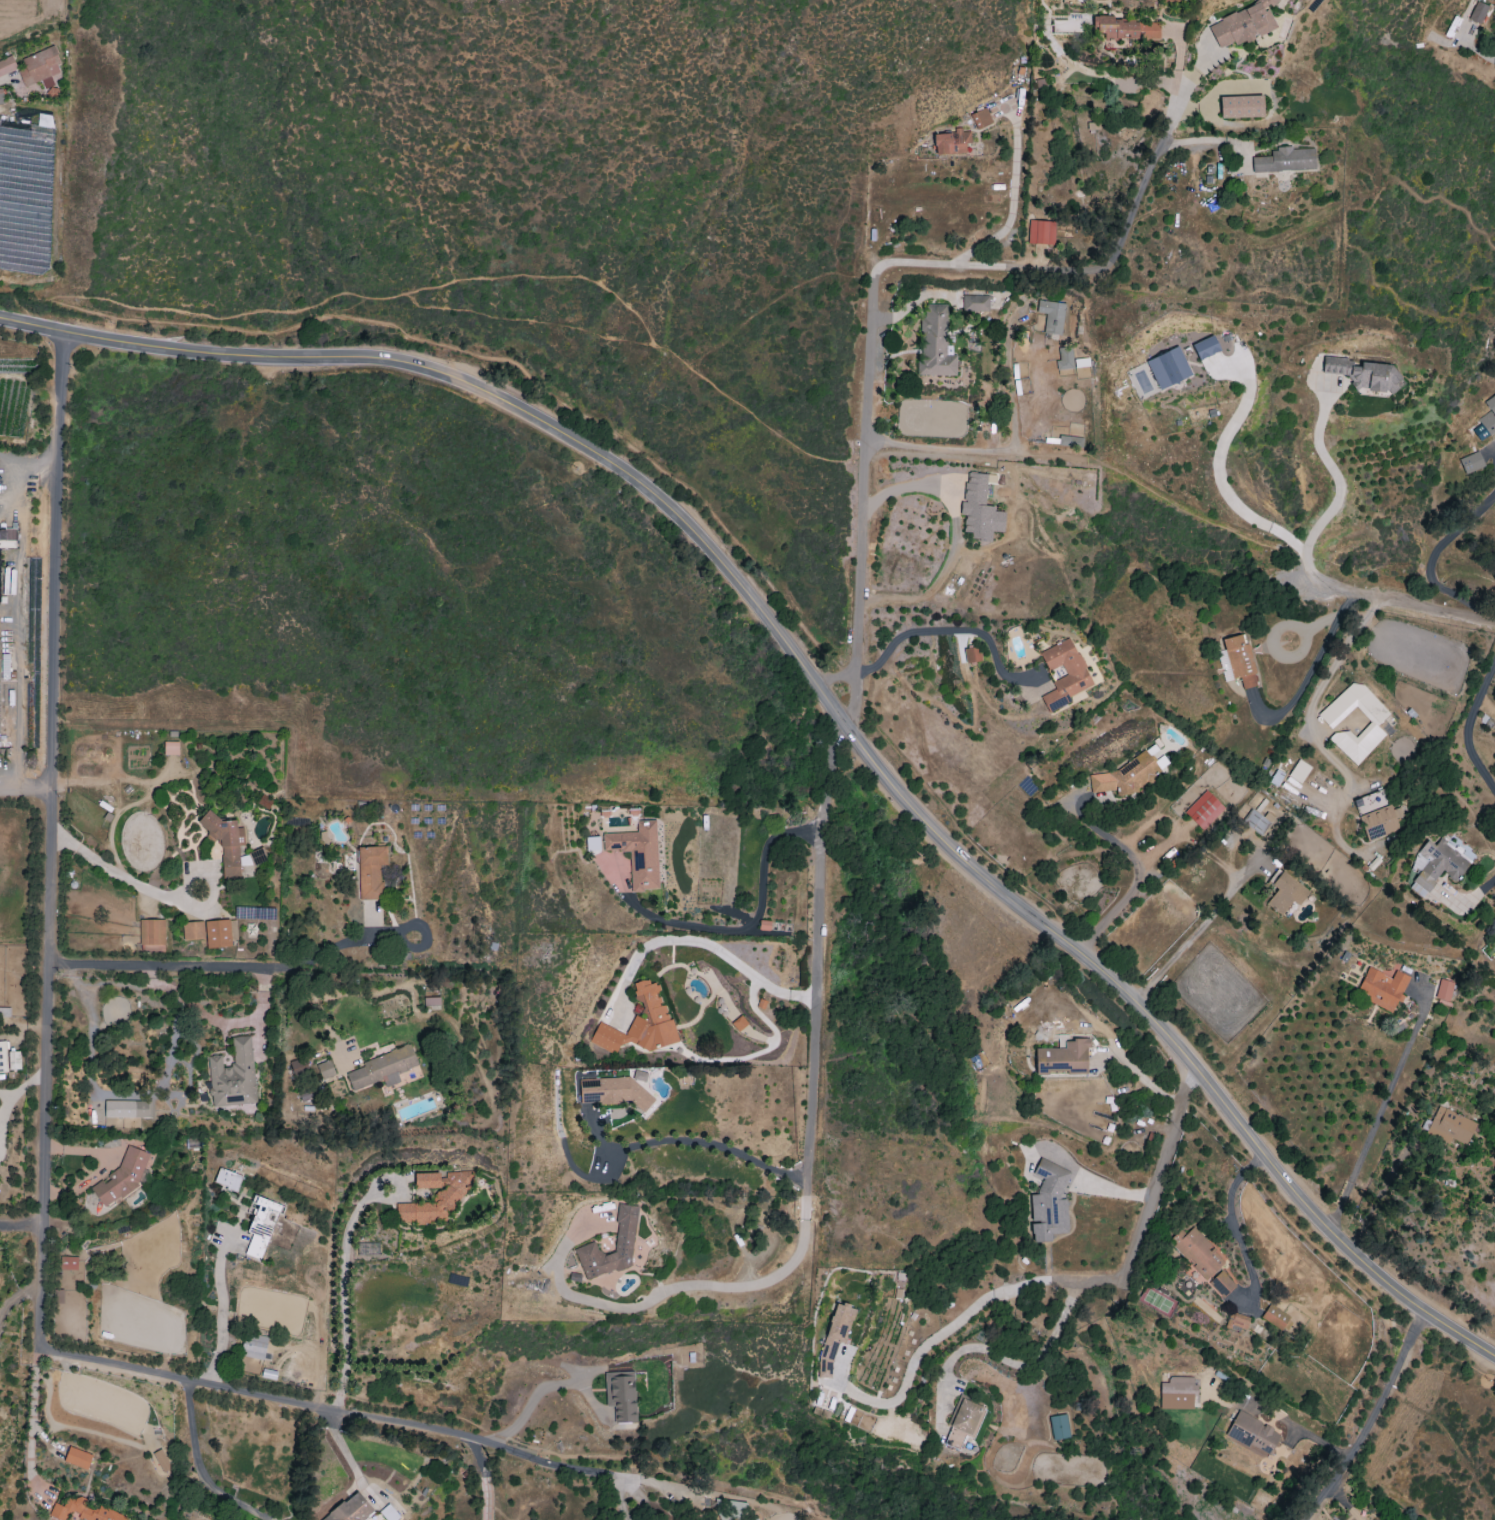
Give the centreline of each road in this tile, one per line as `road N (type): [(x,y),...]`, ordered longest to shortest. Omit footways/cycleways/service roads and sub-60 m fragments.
road 1 (residential): [(67,325),(55,455),(38,1344),(623,1477)]
road 2 (tertiary): [(0,310),(262,356),(392,362),(454,378),(534,415),(636,473),(801,659),(843,719)]
road 3 (tertiary): [(1494,1357),(1403,1297),(1326,1226),(1157,1028),(949,844),(849,727)]
road 4 (residential): [(592,1217),(565,1248),(560,1283),(564,1293),(609,1307),(685,1287),(767,1283),(791,1265),(805,1239),(822,836),(843,719)]
road 5 (residential): [(849,727),(857,701),(875,271)]
road 6 (residential): [(297,965),(50,958)]
road 7 (residential): [(1314,1519),(1423,1312)]
road 8 (residential): [(1387,598),(1337,665),(1311,724),(1357,790)]
road 9 (residential): [(1494,620),(1327,585)]

